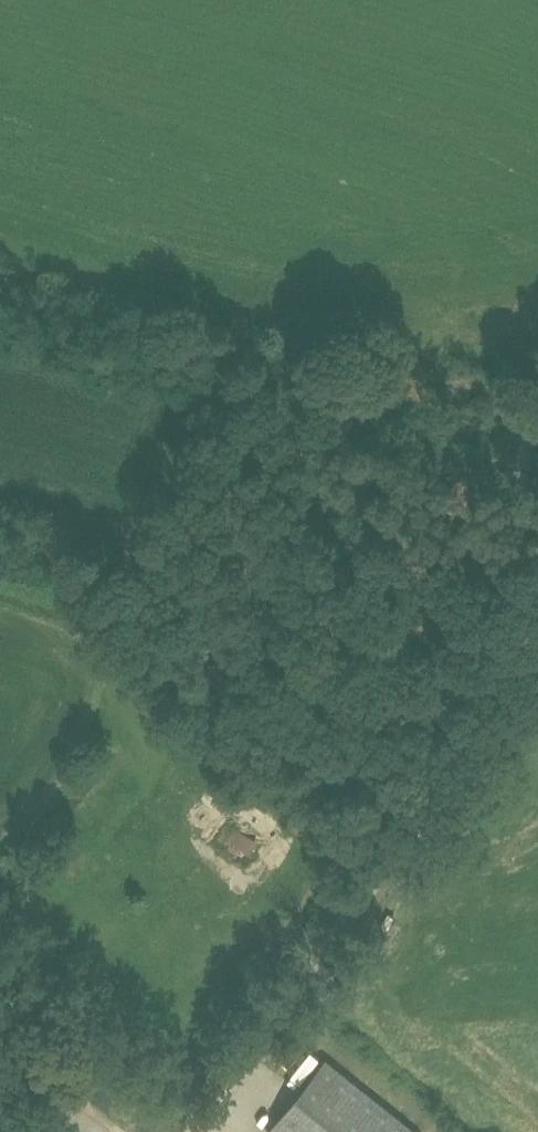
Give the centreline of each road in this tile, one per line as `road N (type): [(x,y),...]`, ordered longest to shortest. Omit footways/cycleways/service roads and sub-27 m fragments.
road 1 (track): [(197,1131),(240,1046),(533,664),(528,462),(537,442)]

